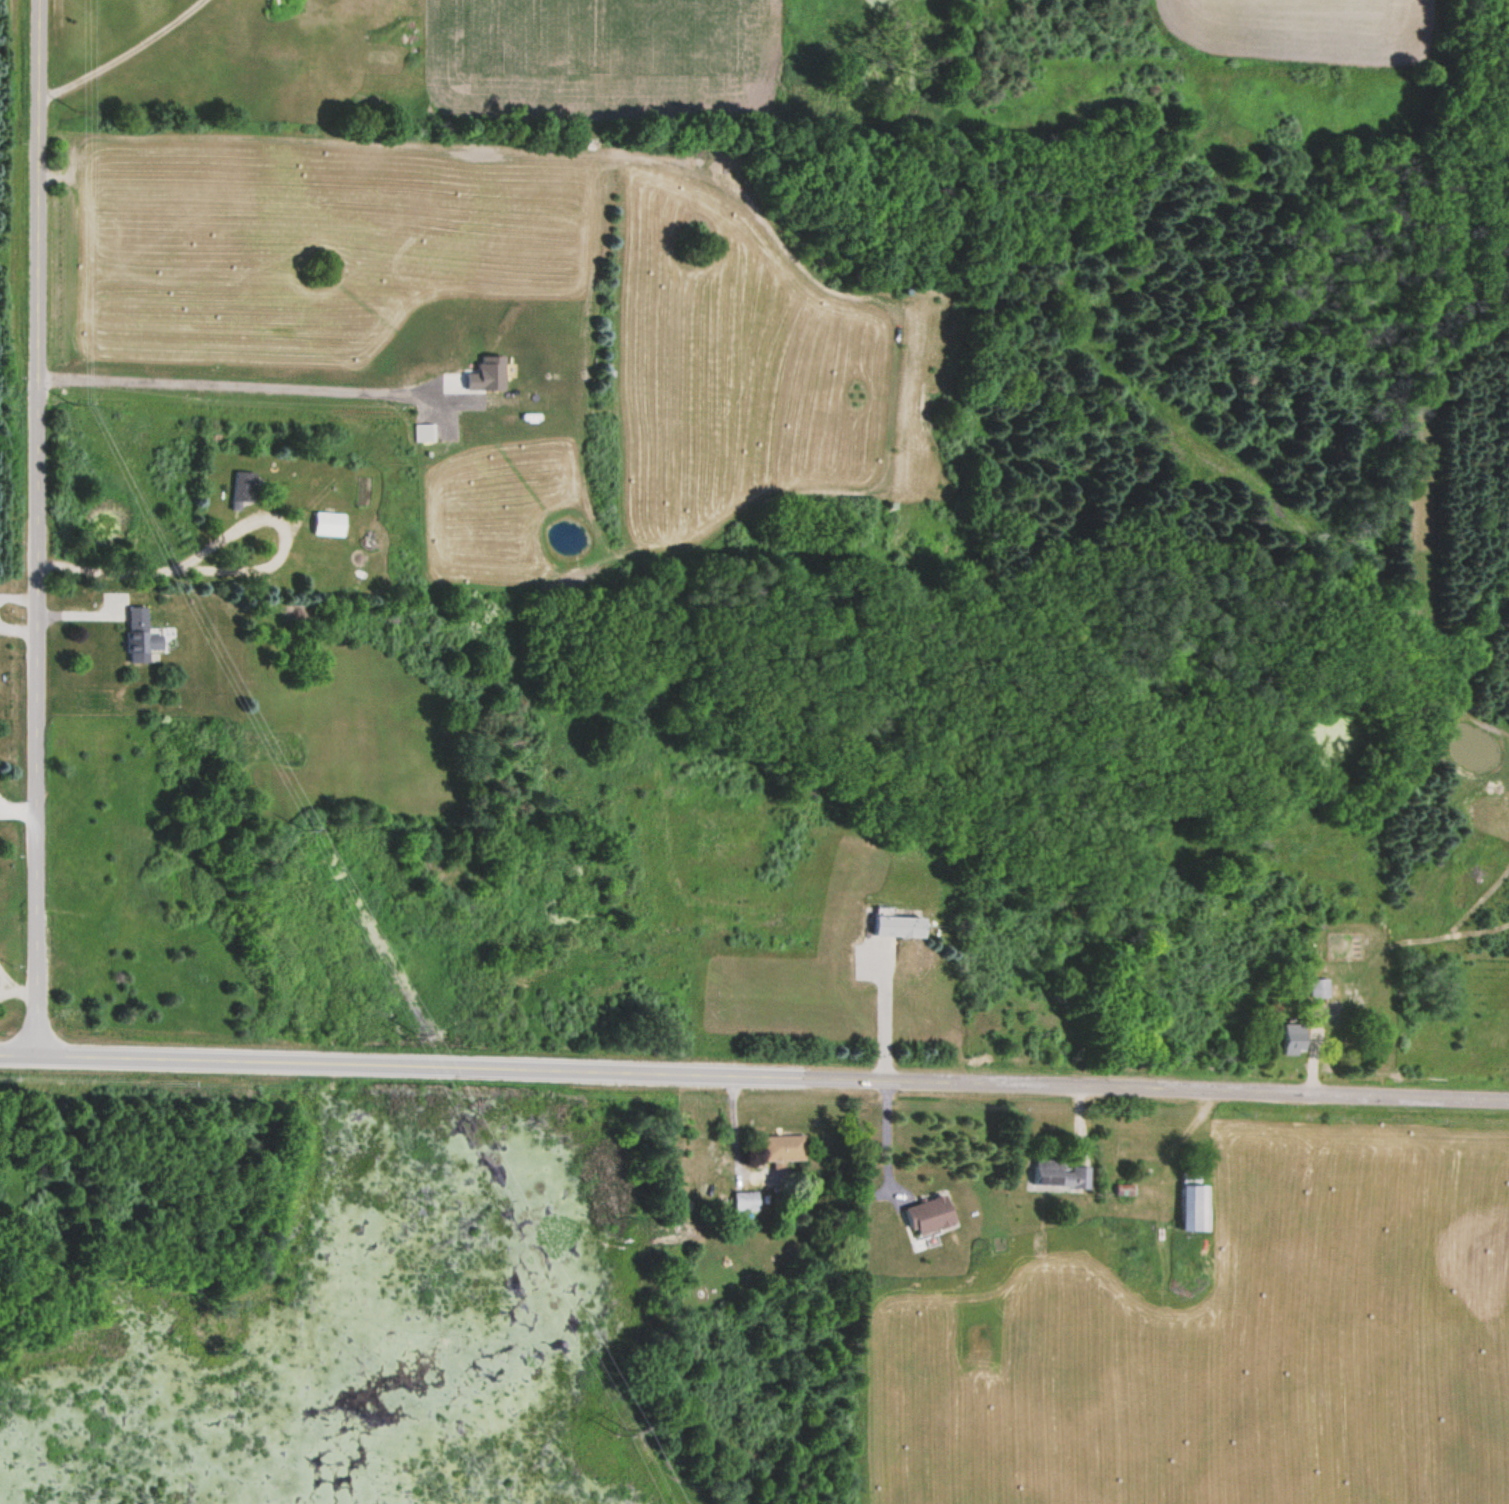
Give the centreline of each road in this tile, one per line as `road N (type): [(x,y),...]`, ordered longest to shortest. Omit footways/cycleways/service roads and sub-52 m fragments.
road 1 (tertiary): [(0,1049),(1508,1101)]
road 2 (residential): [(36,1050),(40,0)]

